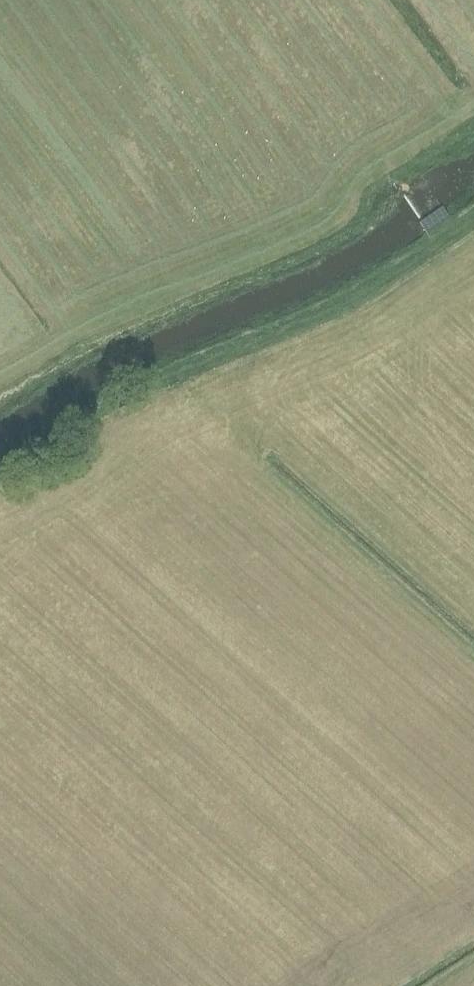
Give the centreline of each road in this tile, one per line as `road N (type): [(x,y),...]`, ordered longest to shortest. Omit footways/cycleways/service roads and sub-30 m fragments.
road 1 (track): [(0,469),(120,397),(327,312),(473,219)]

